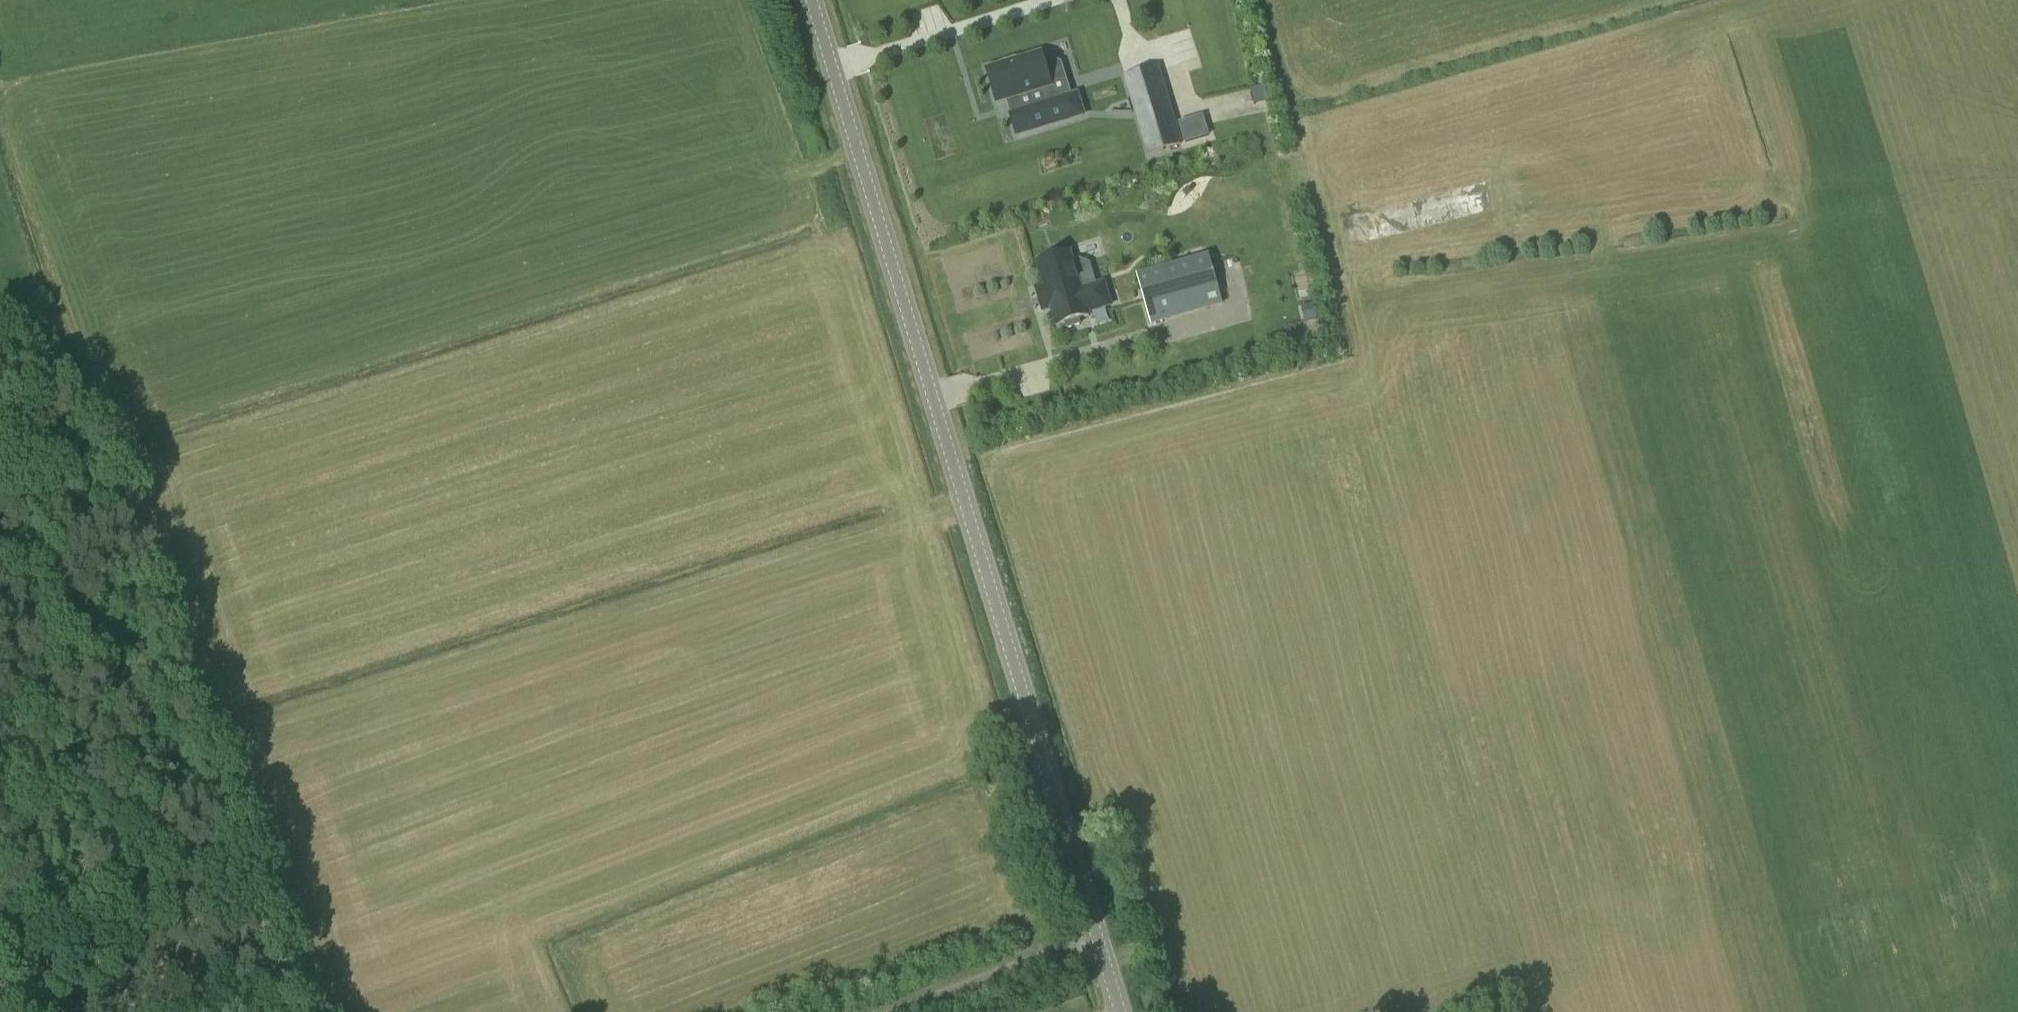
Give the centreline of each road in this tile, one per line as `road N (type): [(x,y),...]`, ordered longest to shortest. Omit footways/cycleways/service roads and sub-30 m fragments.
road 1 (tertiary): [(1095,935),(811,0)]
road 2 (unclassified): [(873,1011),(1095,935)]

